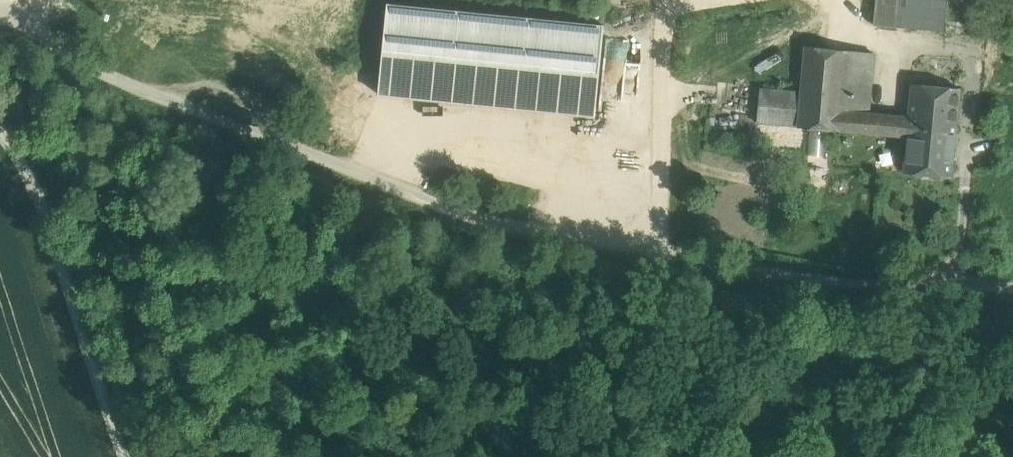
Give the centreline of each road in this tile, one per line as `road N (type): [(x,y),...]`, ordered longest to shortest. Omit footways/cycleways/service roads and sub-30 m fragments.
road 1 (track): [(0,14),(99,82),(481,220),(811,281),(965,280),(1012,287)]
road 2 (unclassified): [(144,456),(55,232),(0,125)]
road 3 (track): [(347,171),(392,134),(417,132),(663,176)]

